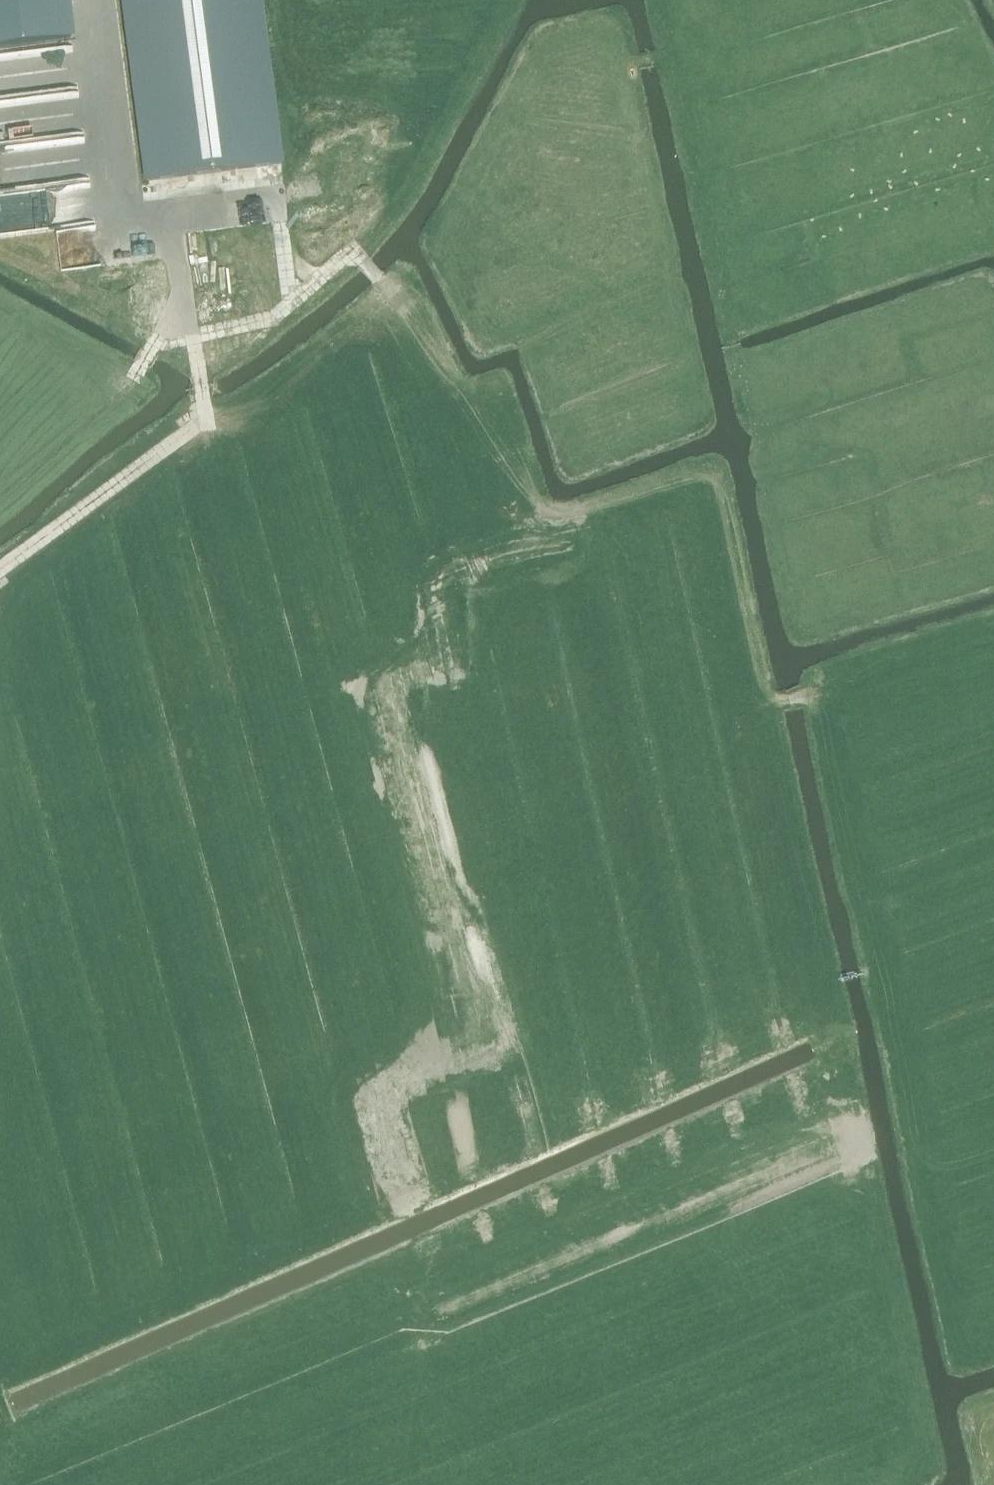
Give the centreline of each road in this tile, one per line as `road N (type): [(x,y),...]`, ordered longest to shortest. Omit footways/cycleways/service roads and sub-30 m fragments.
road 1 (track): [(192,336),(206,418),(0,570)]
road 2 (track): [(192,336),(270,320),(353,251),(385,288)]

